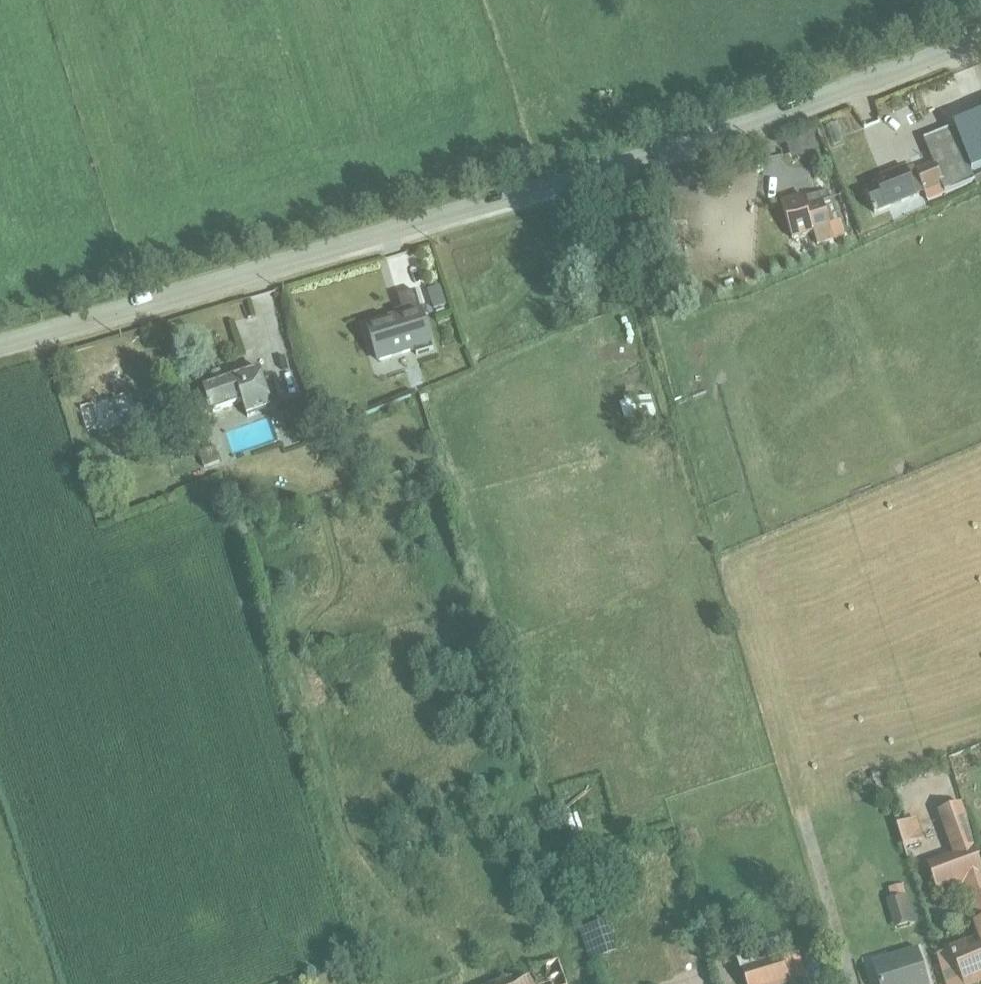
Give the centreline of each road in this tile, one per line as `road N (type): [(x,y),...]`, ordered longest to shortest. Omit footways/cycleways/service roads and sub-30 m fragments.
road 1 (tertiary): [(980,40),(715,142),(0,351)]

